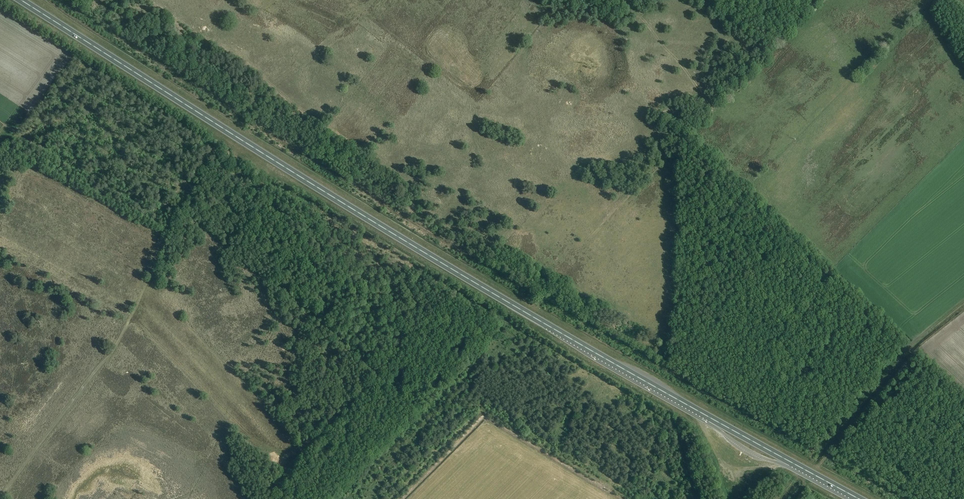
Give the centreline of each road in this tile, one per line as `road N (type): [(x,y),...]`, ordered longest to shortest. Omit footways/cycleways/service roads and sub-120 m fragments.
road 1 (trunk): [(700,413),(424,252),(20,0)]
road 2 (track): [(0,494),(118,336),(165,236)]

